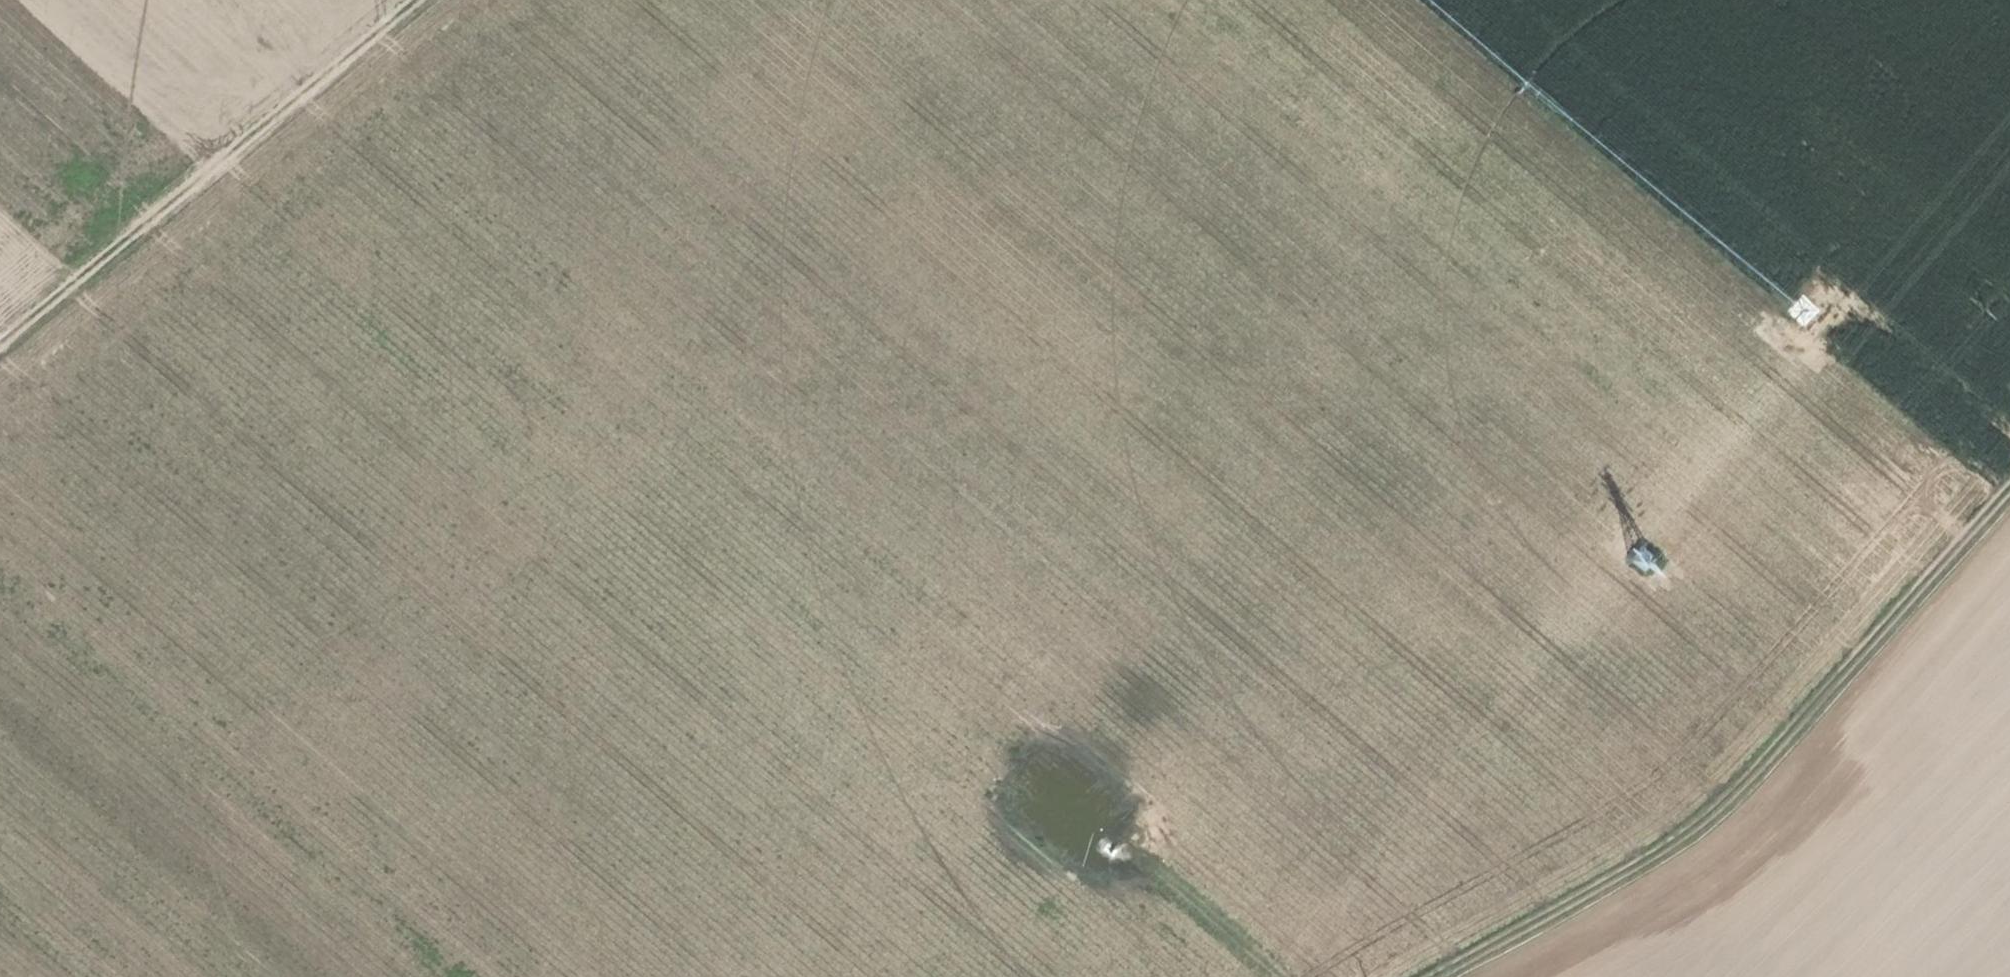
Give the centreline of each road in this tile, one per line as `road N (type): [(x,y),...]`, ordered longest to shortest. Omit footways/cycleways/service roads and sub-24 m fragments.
road 1 (track): [(1441,976),(1685,838),(2009,488)]
road 2 (track): [(416,0),(0,343)]

